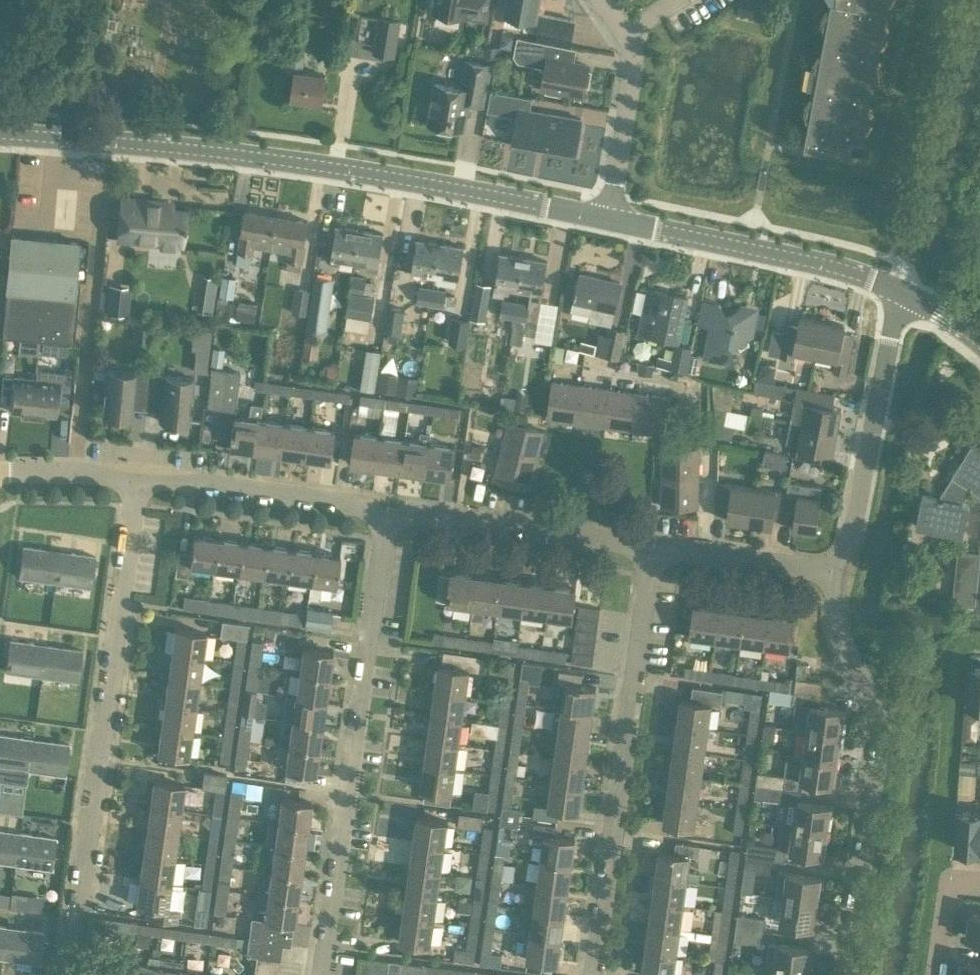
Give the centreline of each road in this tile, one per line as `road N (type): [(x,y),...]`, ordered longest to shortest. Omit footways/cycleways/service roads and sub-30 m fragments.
road 1 (tertiary): [(608,213),(317,164),(0,134)]
road 2 (residential): [(66,974),(138,474)]
road 3 (residential): [(322,974),(386,513)]
road 4 (residential): [(591,974),(650,553)]
road 5 (residential): [(846,974),(882,739),(878,710),(837,635),(833,573)]
road 6 (tertiary): [(901,291),(833,266),(608,213)]
road 7 (residential): [(833,573),(857,525),(901,291)]
road 8 (residential): [(650,553),(386,513)]
road 9 (residential): [(386,513),(138,474)]
road 10 (residential): [(601,0),(633,64),(608,213)]
road 11 (residential): [(833,573),(650,553)]
road 12 (residential): [(138,474),(0,467)]
road 13 (residential): [(934,974),(949,871),(979,875)]

